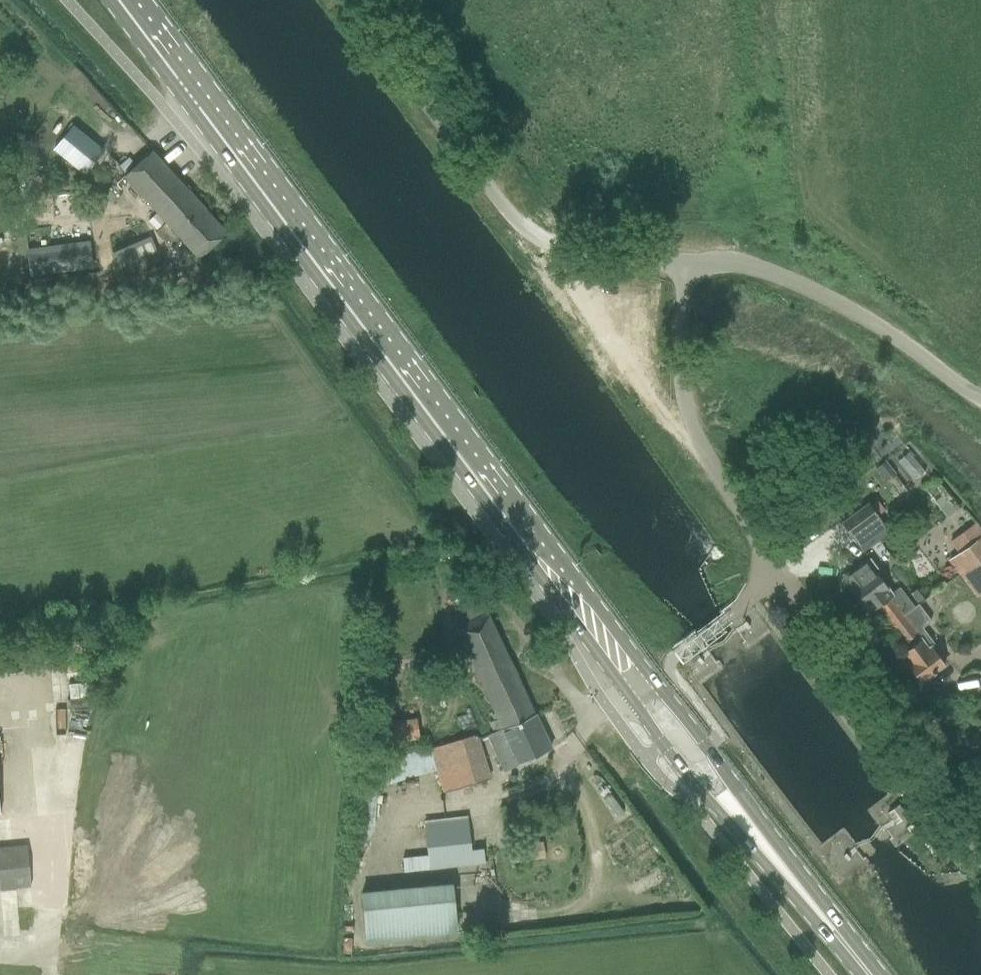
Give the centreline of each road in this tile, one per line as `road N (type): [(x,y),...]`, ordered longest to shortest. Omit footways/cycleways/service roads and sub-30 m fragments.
road 1 (secondary): [(871,974),(642,685),(127,0)]
road 2 (unclassified): [(980,861),(775,583),(761,547),(700,455),(680,388),(682,264)]
road 3 (unclassified): [(682,264),(560,248),(502,216),(342,0)]
road 4 (unclassified): [(682,264),(732,261),(781,275),(980,392)]

